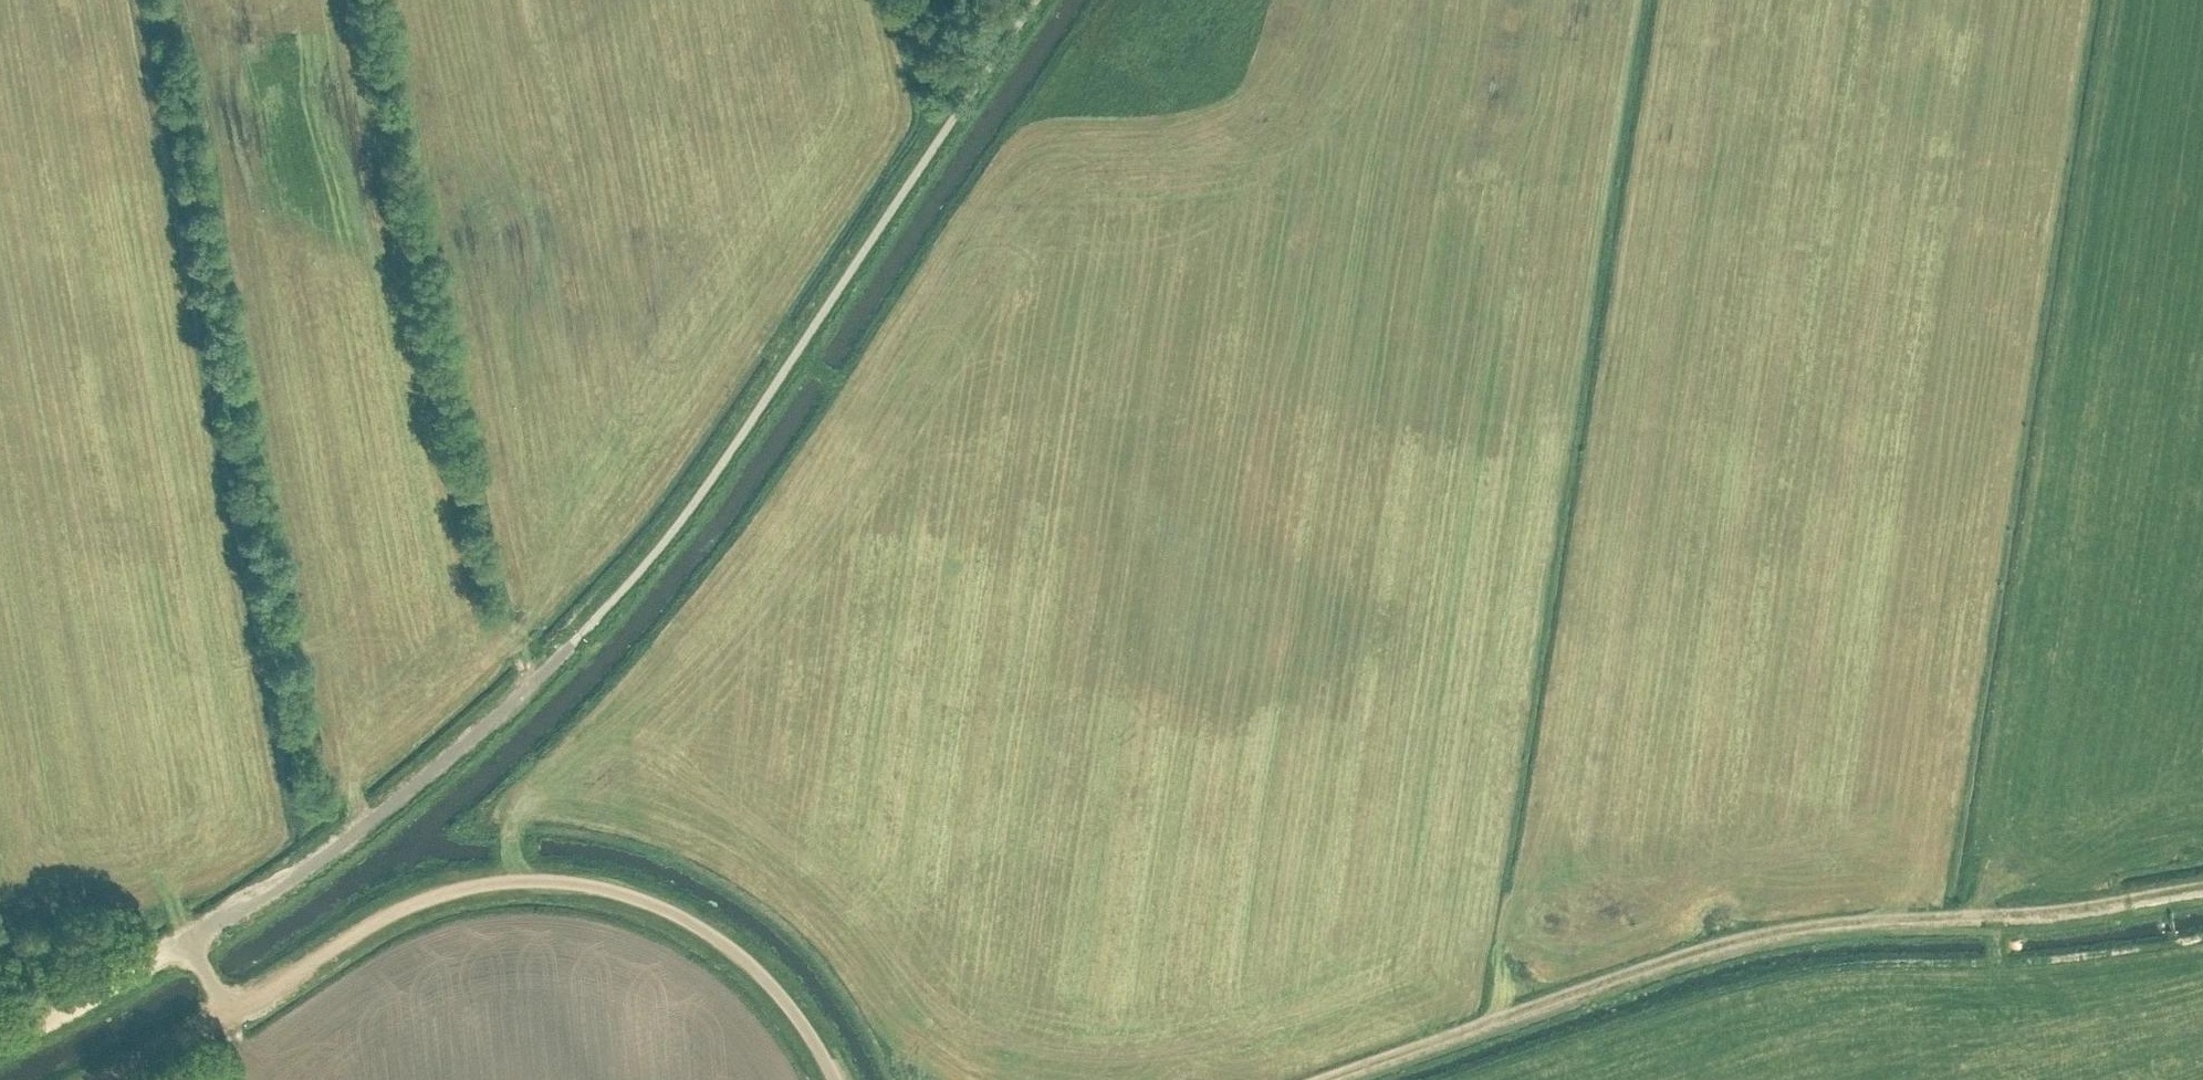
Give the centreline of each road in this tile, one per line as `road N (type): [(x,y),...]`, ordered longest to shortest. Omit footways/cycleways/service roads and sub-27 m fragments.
road 1 (track): [(2202,887),(1990,916),(1780,925),(1316,1079)]
road 2 (unclassified): [(835,1079),(792,1009),(707,930),(651,901),(570,880),(483,884),(408,903),(230,1011)]
road 3 (unclassified): [(187,939),(323,853),(566,648)]
road 4 (track): [(0,1040),(146,962)]

